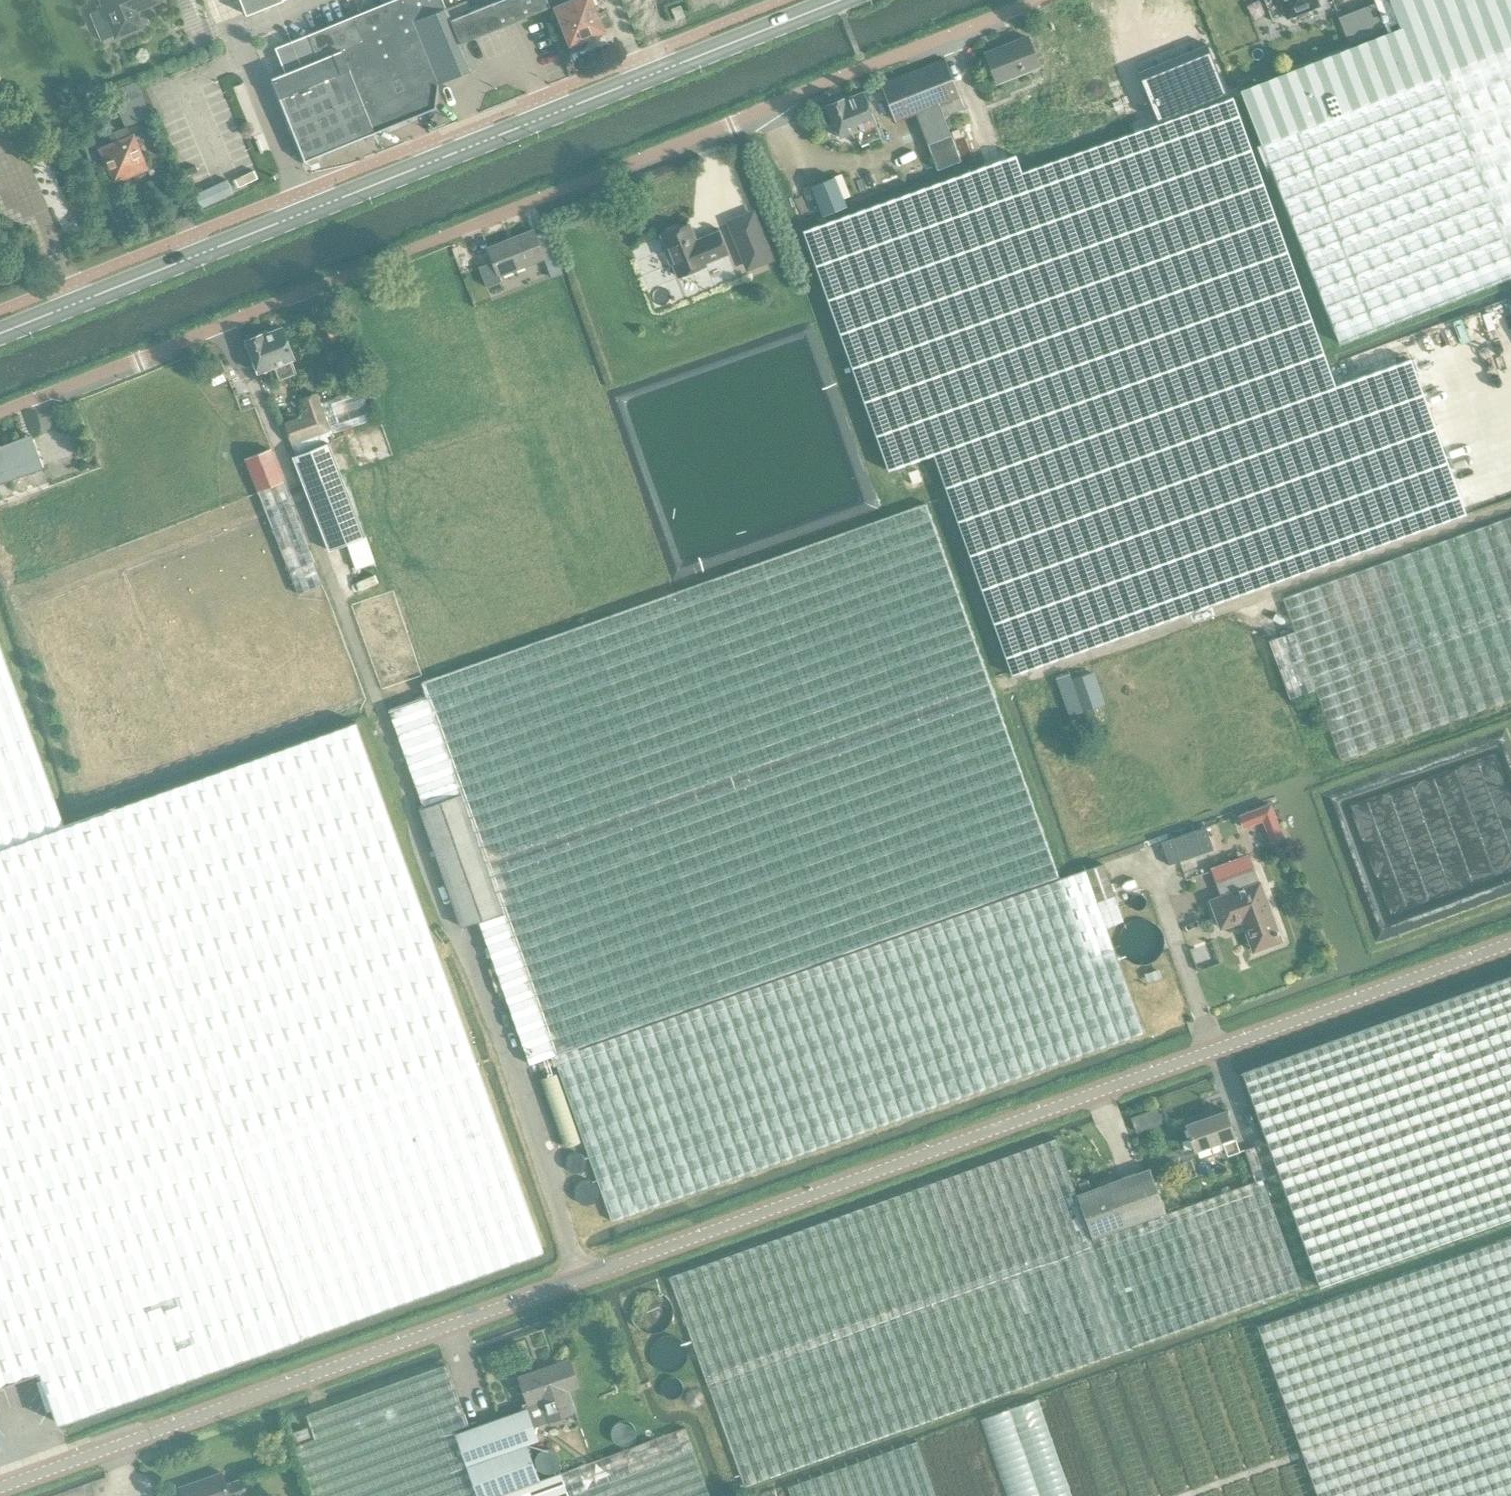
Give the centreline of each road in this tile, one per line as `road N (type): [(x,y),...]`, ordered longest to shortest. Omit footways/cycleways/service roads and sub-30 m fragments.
road 1 (unclassified): [(0,1489),(1510,944)]
road 2 (residential): [(0,416),(1041,0)]
road 3 (secondary): [(0,330),(837,0)]

